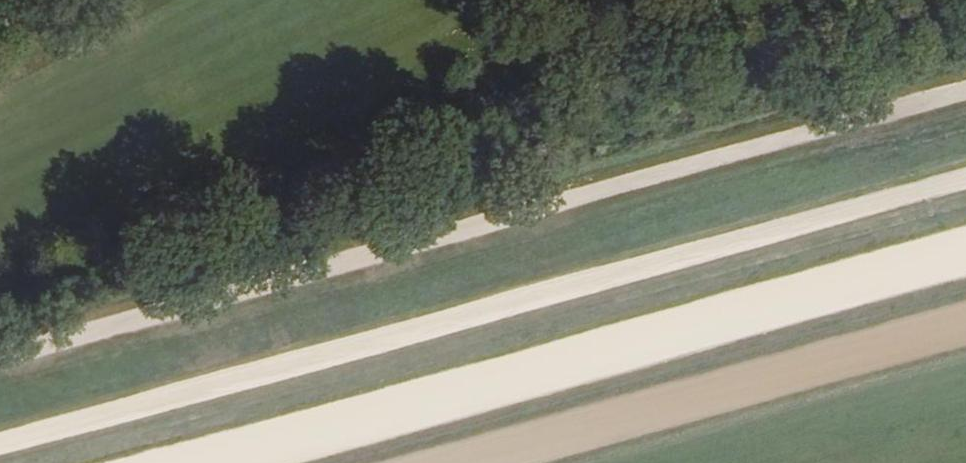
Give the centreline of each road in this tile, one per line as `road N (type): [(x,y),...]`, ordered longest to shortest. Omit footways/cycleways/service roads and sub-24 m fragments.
road 1 (track): [(0,357),(965,87)]
road 2 (track): [(0,449),(965,185)]

